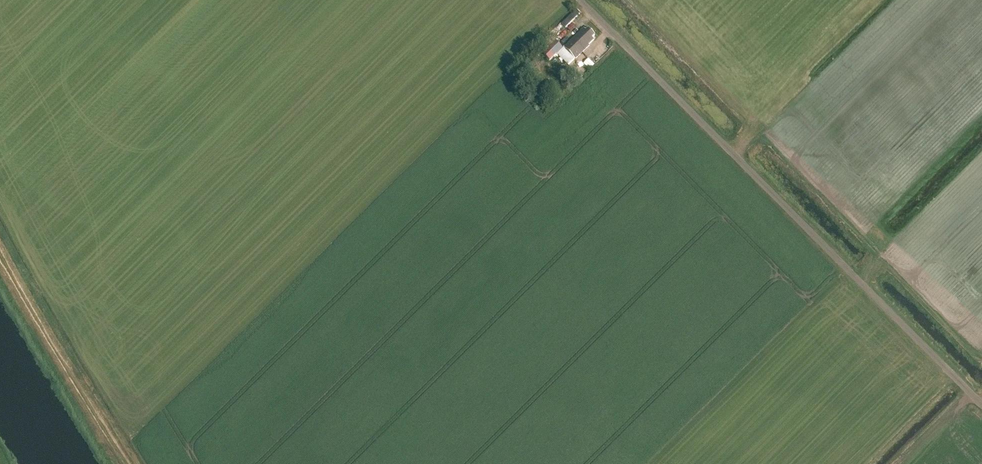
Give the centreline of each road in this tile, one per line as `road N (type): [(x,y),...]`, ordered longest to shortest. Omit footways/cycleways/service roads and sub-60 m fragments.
road 1 (unclassified): [(981,405),(580,0)]

